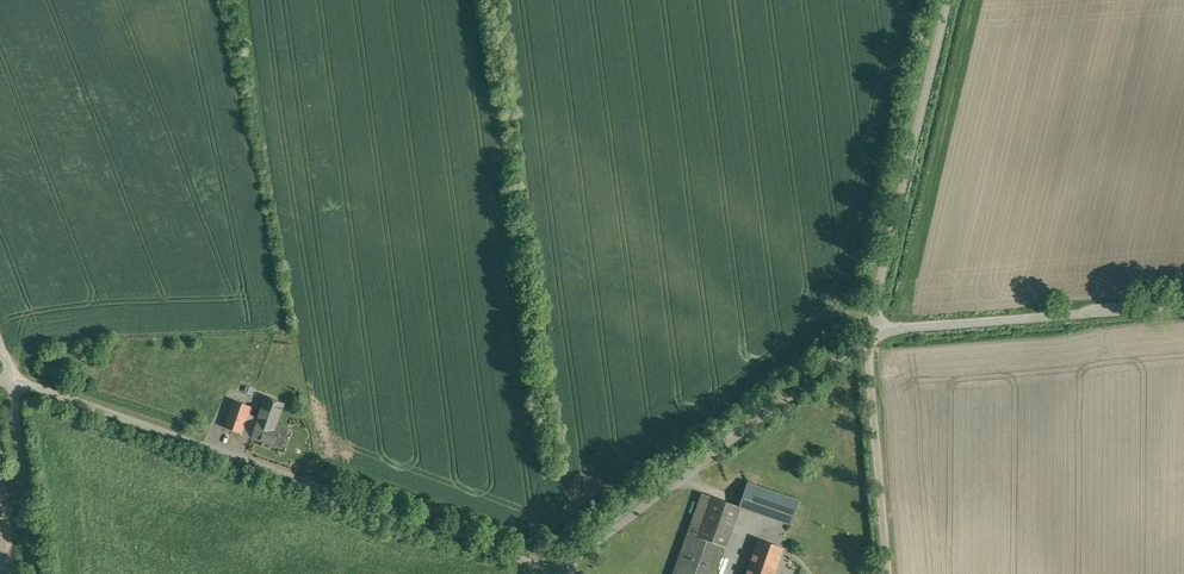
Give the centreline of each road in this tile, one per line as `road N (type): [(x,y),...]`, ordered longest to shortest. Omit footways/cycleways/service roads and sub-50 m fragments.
road 1 (unclassified): [(558,572),(12,376)]
road 2 (unclassified): [(871,334),(558,572)]
road 3 (unclassified): [(948,0),(871,334)]
road 4 (unclassified): [(1183,307),(871,334)]
road 5 (unclassified): [(871,334),(888,573)]
road 6 (unclassified): [(12,376),(36,573)]

